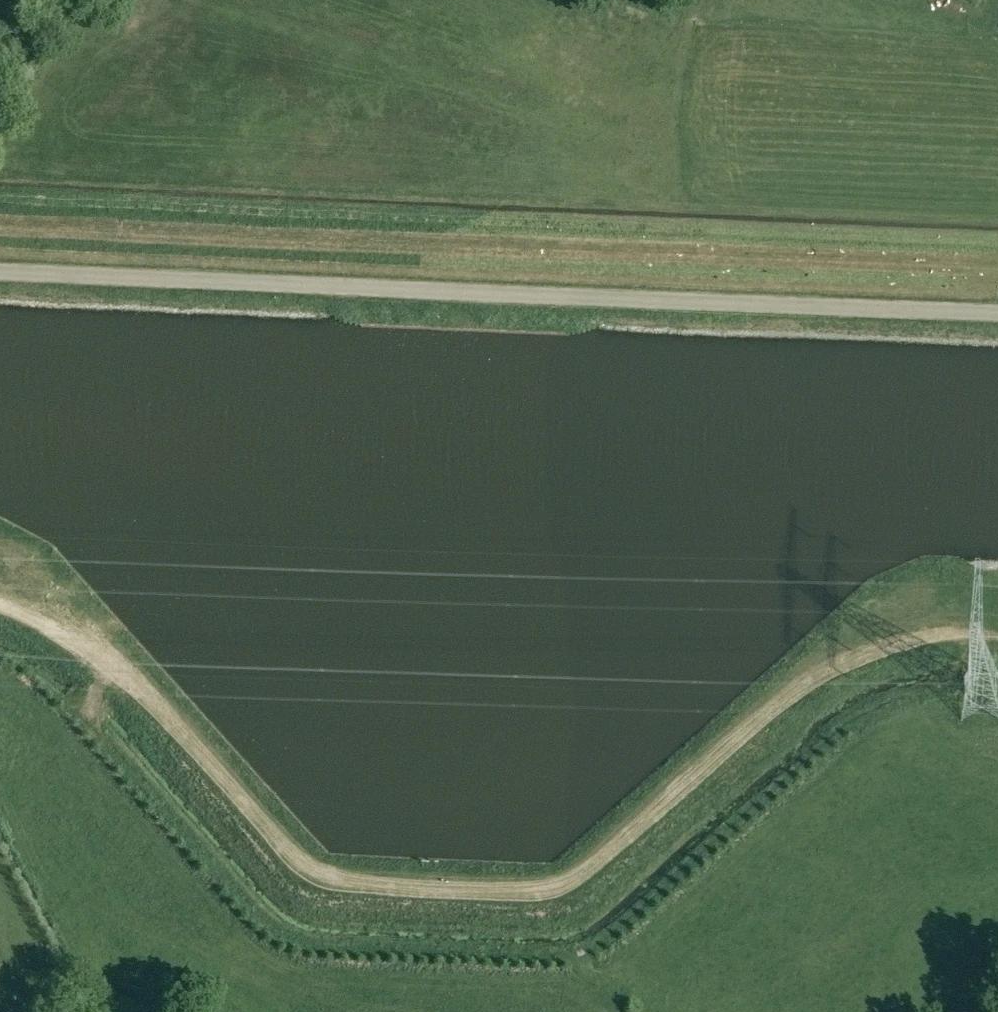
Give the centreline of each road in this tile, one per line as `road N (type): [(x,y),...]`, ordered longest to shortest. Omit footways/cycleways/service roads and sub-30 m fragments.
road 1 (track): [(0,605),(36,621),(319,830),(387,860),(448,868),(490,864),(565,835),(834,668),(931,638),(997,638)]
road 2 (unclassified): [(997,311),(0,269)]

